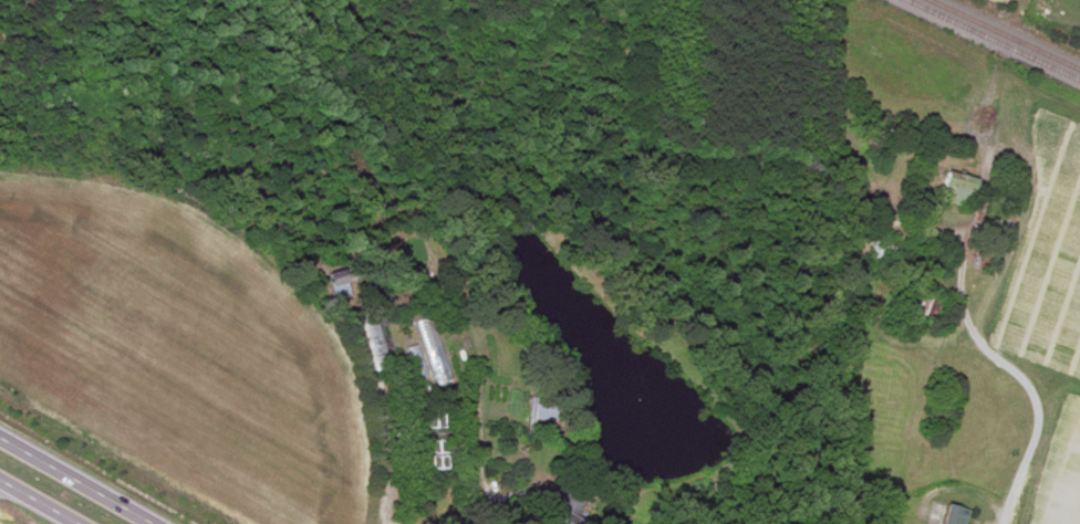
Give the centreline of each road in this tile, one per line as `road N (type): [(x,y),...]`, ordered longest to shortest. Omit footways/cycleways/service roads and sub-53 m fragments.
road 1 (residential): [(1004,523),(1039,418),(1032,394),(968,323),(959,270)]
road 2 (trunk): [(169,523),(0,429)]

